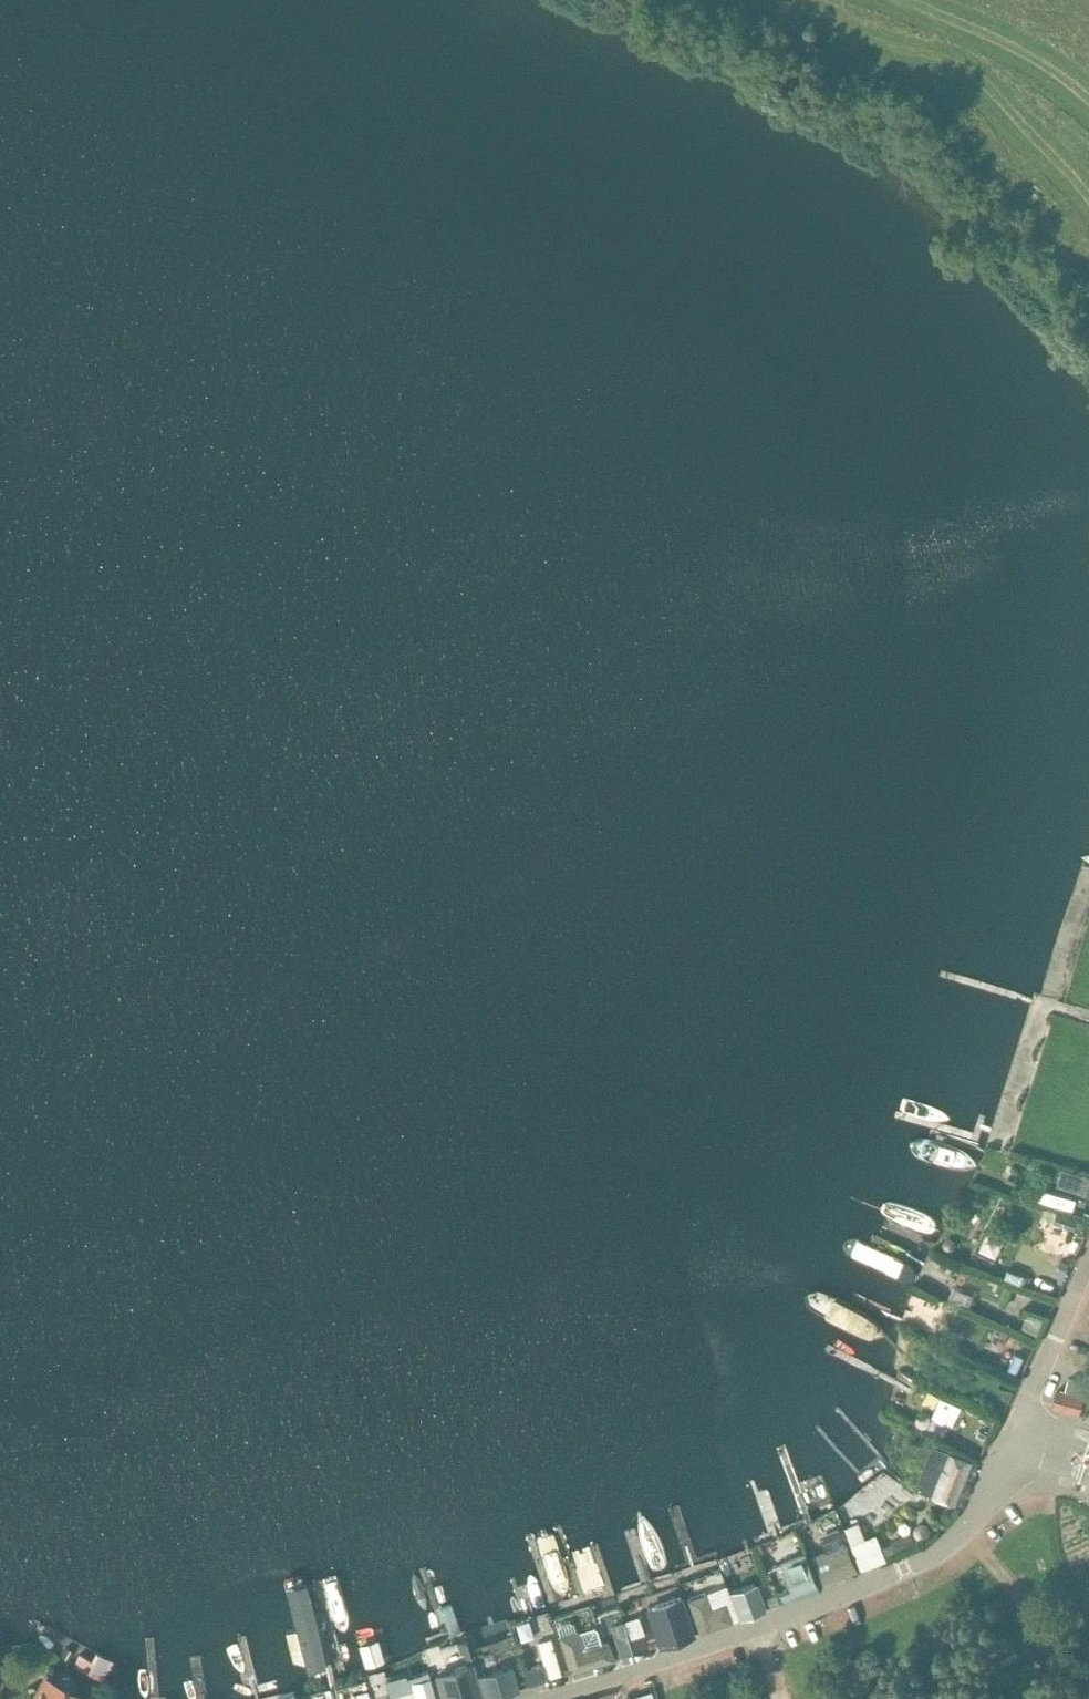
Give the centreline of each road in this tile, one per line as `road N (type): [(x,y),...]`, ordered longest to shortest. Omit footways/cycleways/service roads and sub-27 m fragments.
road 1 (residential): [(1012,1448),(964,1531),(934,1554),(812,1611),(537,1698)]
road 2 (residential): [(1088,1259),(1022,1422)]

